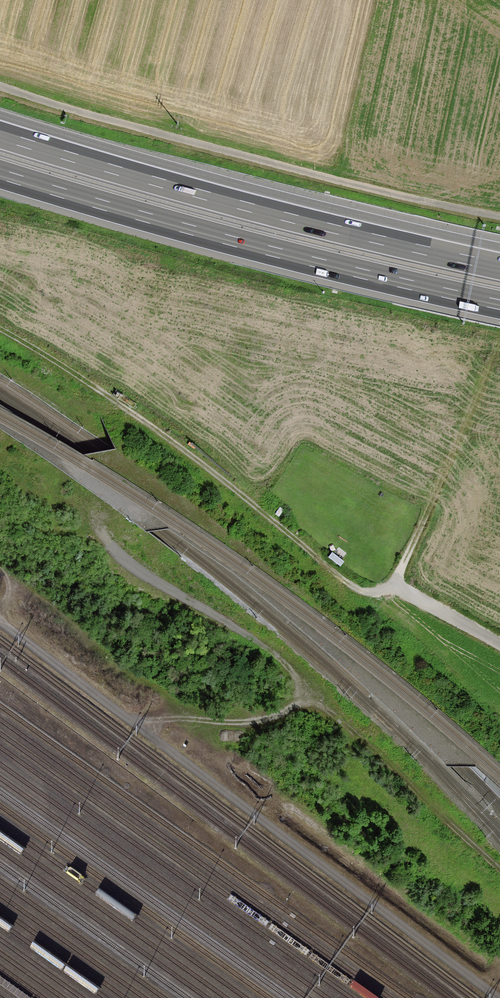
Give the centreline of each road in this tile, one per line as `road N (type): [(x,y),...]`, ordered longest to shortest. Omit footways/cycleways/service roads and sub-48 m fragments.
road 1 (track): [(499,643),(393,583),(373,592),(354,587),(155,429),(0,329)]
road 2 (motorway): [(499,267),(234,203),(0,135)]
road 3 (motorway): [(0,174),(224,239),(499,305)]
road 4 (track): [(499,216),(305,172),(0,86)]
road 5 (track): [(141,727),(182,718),(265,719),(295,703),(297,684),(272,652),(146,576),(110,544)]
road 6 (track): [(298,696),(332,713),(499,871)]

